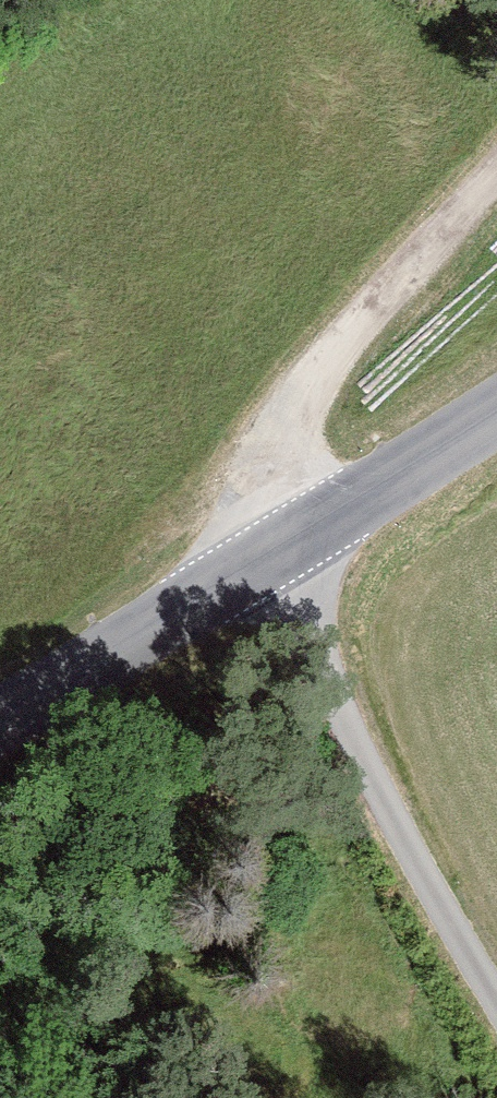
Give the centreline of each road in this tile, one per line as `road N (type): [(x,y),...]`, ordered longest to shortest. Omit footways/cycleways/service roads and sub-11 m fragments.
road 1 (unclassified): [(274,556),(339,713),(496,997)]
road 2 (track): [(496,175),(297,425),(271,492),(274,556)]
road 3 (tertiary): [(274,556),(0,719)]
road 4 (tertiary): [(496,410),(274,556)]

